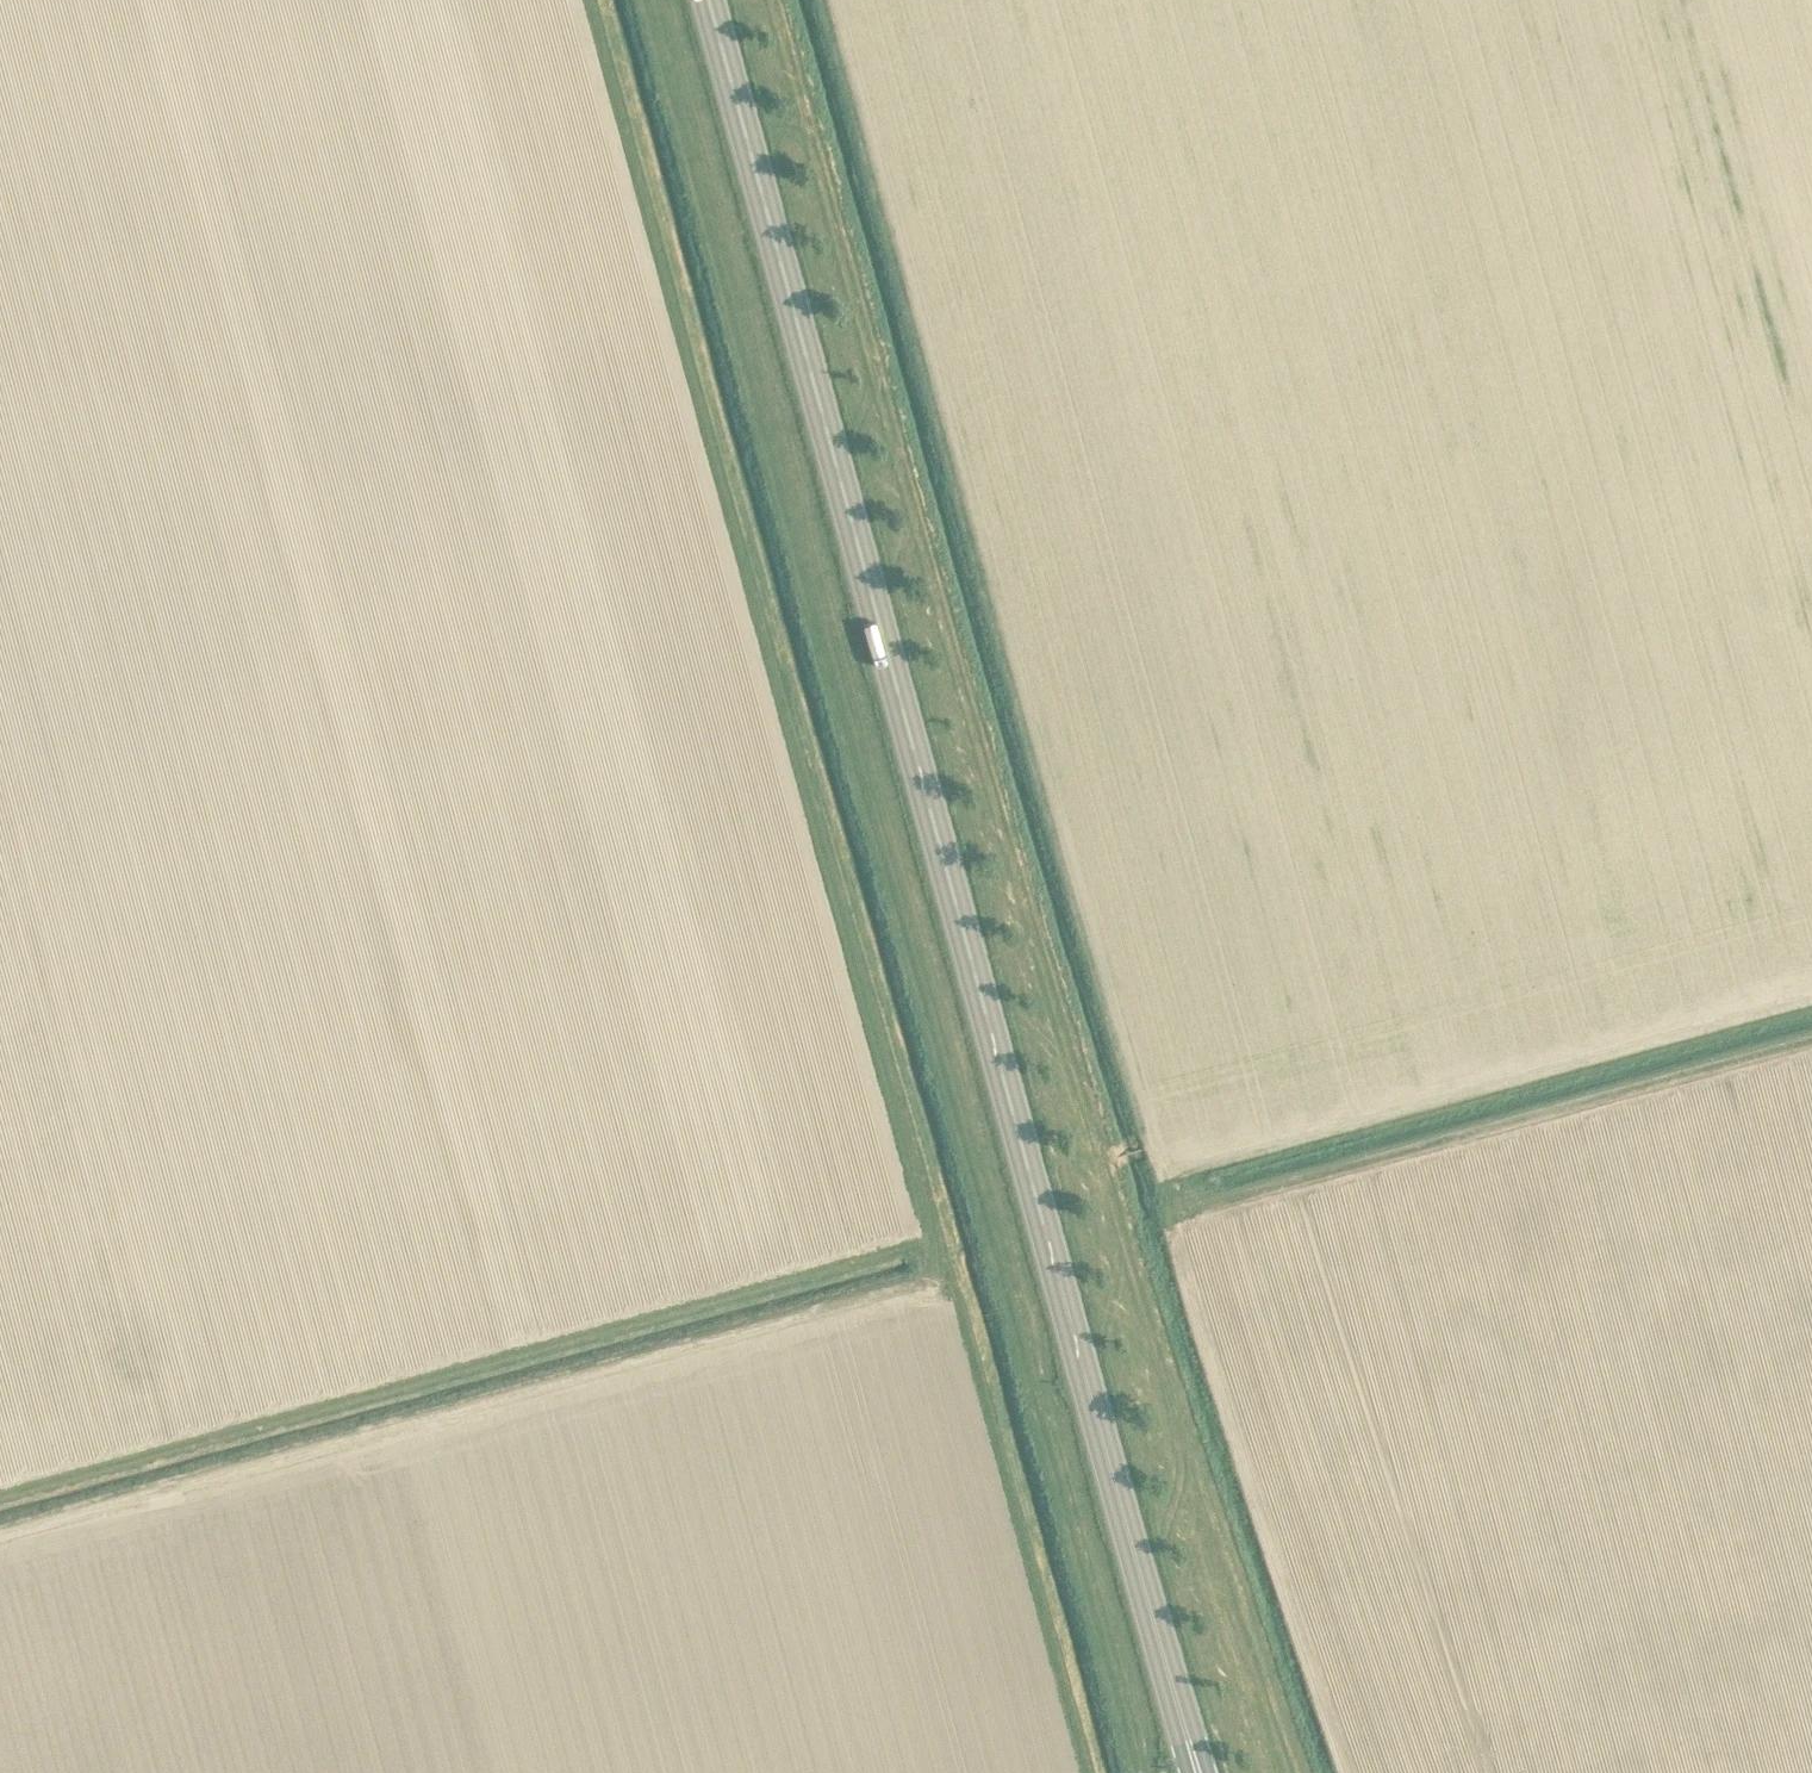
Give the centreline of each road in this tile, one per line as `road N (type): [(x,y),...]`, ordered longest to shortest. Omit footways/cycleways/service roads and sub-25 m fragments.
road 1 (trunk): [(1200,1772),(708,0)]

